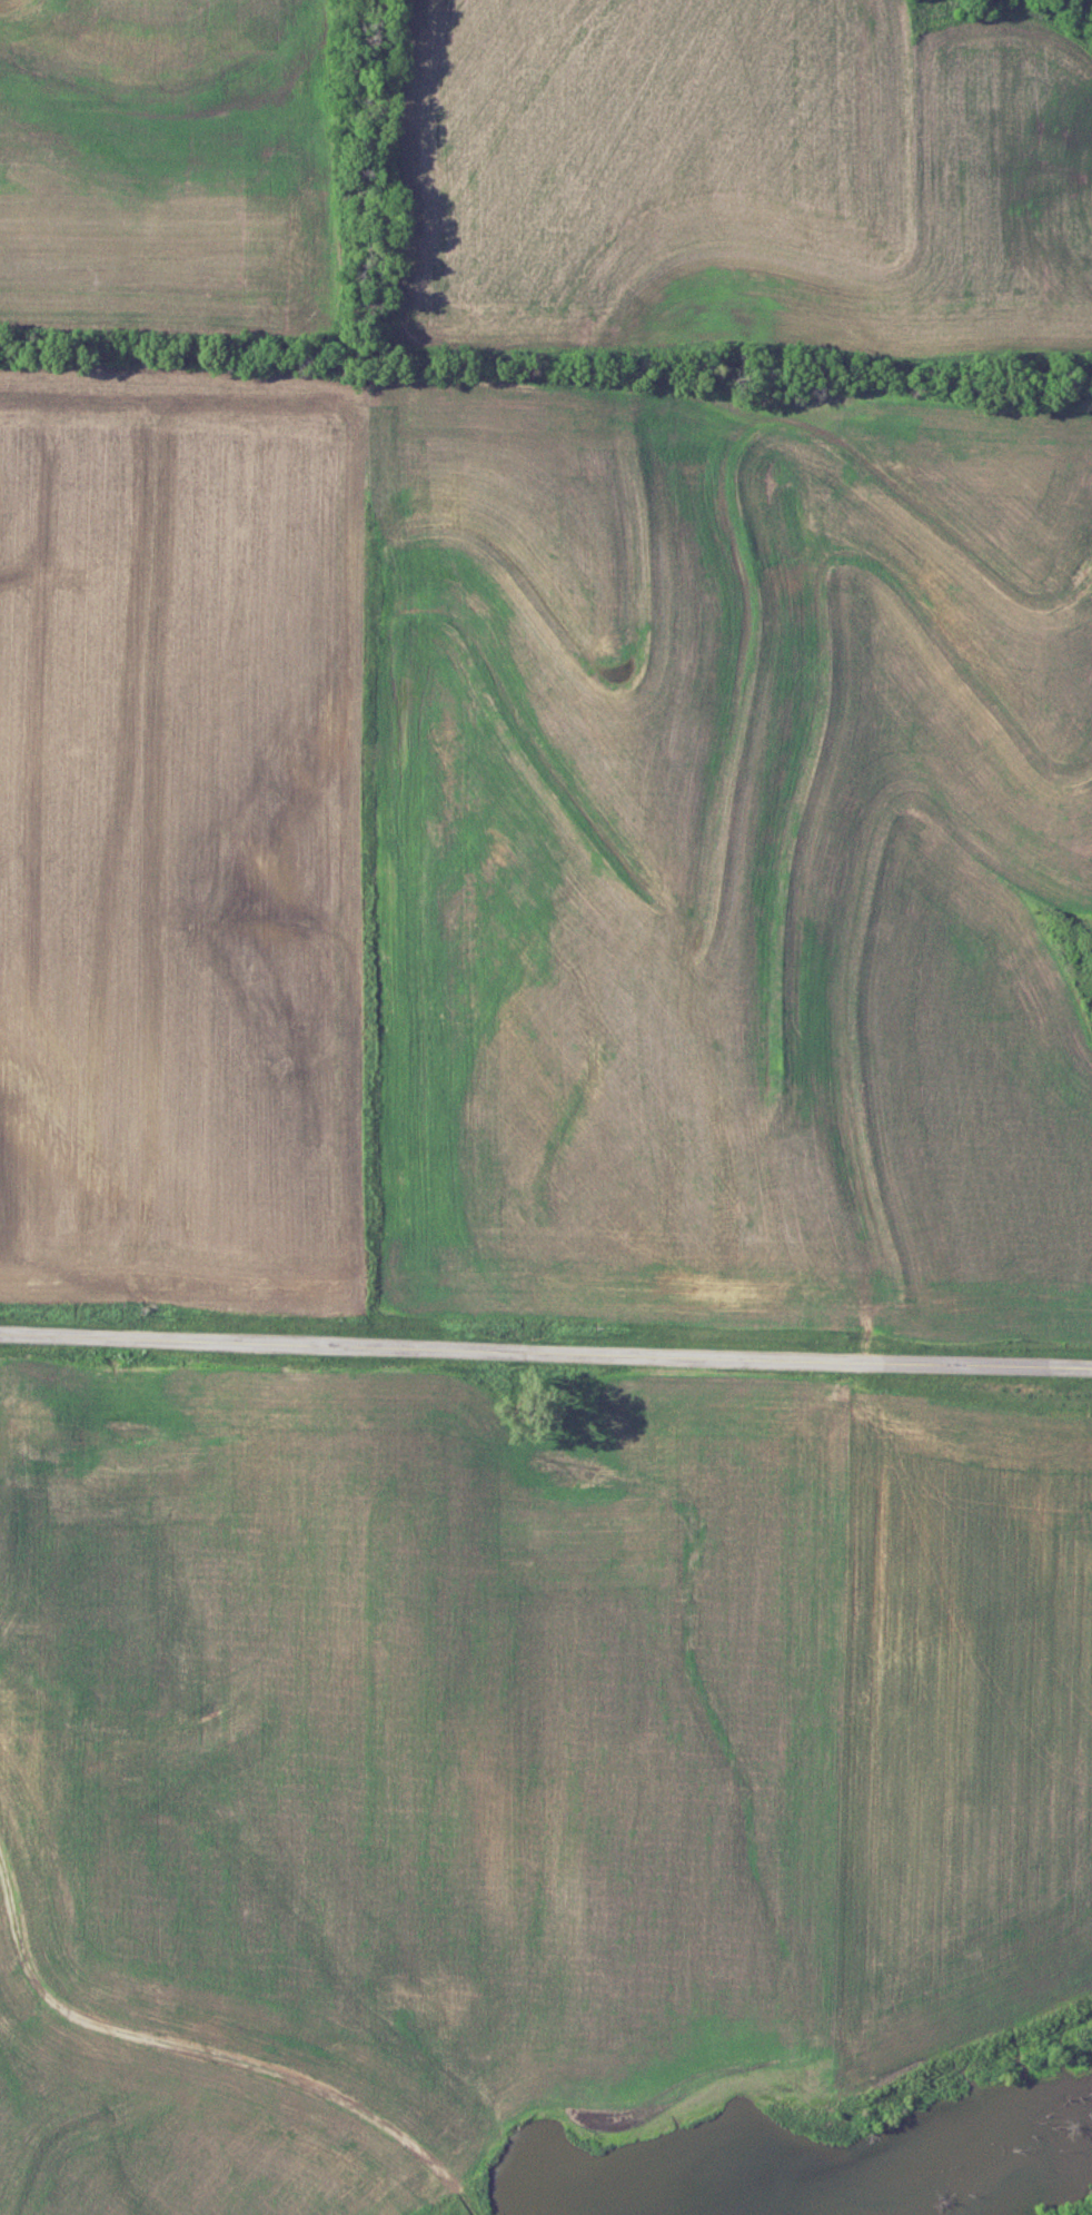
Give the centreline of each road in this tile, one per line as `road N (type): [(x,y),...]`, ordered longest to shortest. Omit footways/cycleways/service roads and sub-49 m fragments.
road 1 (residential): [(0,1333),(1091,1364)]

